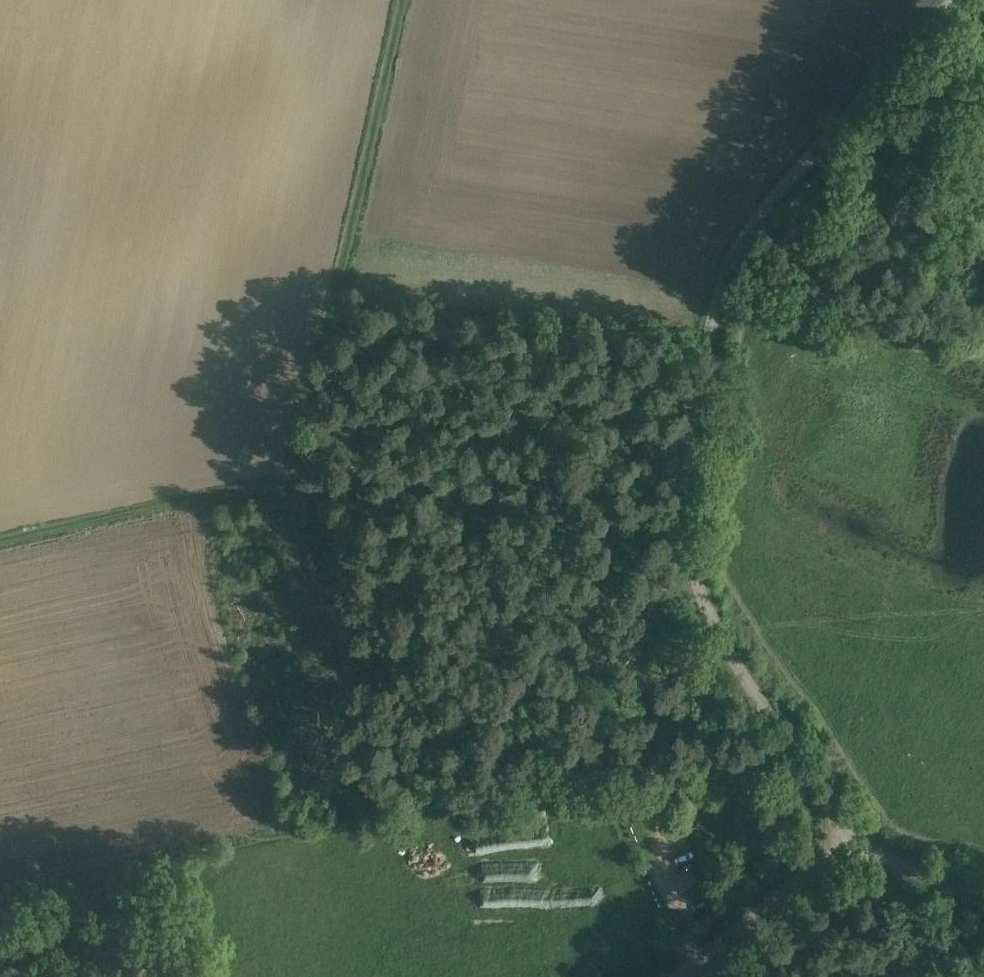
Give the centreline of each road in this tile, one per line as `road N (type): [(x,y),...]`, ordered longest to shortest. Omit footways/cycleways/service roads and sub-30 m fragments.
road 1 (unclassified): [(851,839),(691,579),(685,492),(706,342),(739,248),(766,201),(943,0)]
road 2 (track): [(0,544),(284,489),(301,473),(401,0)]
road 3 (unclassified): [(680,976),(851,839)]
road 4 (unclassified): [(983,896),(851,839)]

